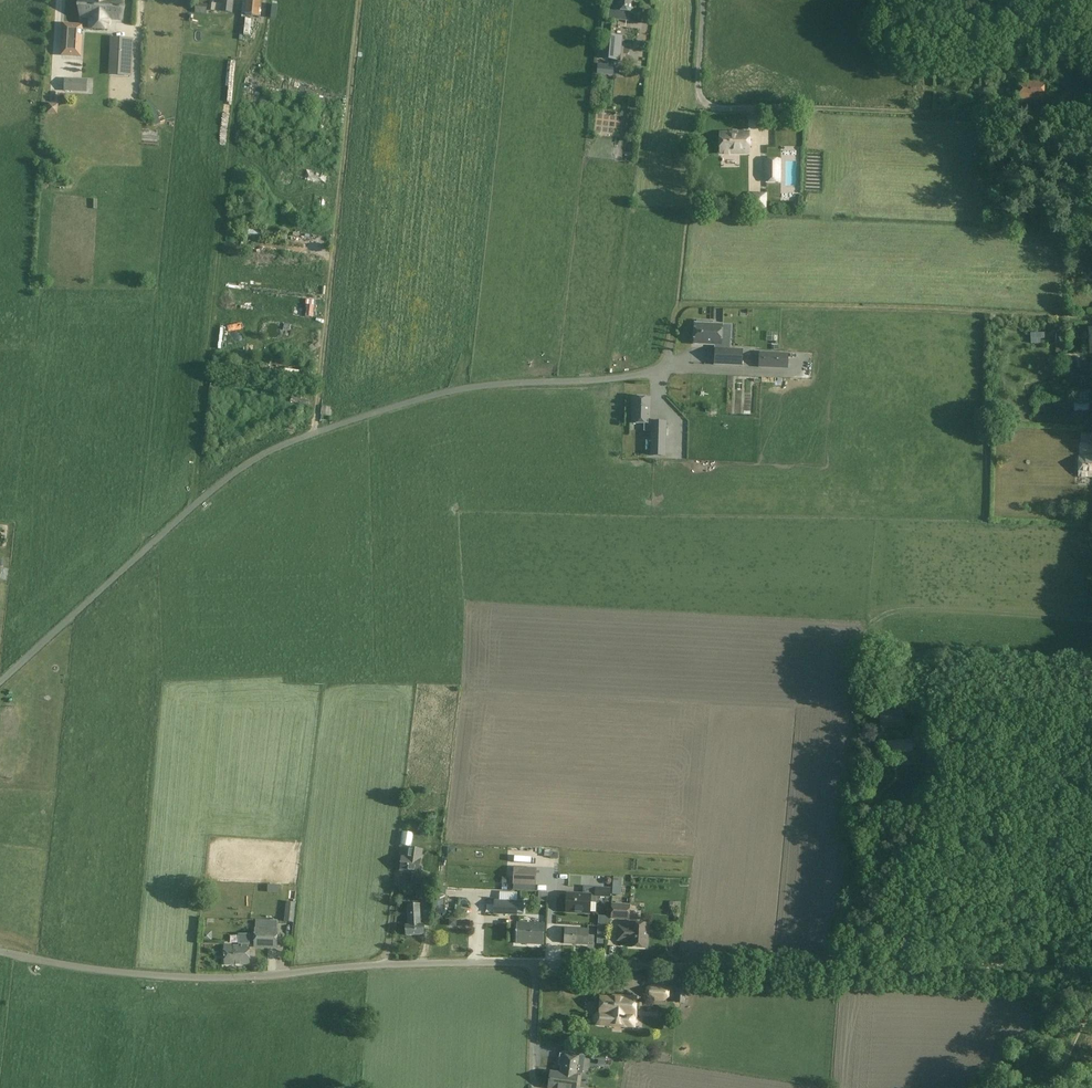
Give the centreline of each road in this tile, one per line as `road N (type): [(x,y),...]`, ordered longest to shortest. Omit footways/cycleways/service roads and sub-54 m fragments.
road 1 (unclassified): [(0,683),(251,464),(440,397),(652,370),(671,345),(673,323)]
road 2 (unclassified): [(671,966),(174,977),(0,953)]
road 3 (track): [(1091,974),(1000,966),(671,966)]
road 4 (unclassified): [(800,109),(707,105),(697,81),(702,0)]

